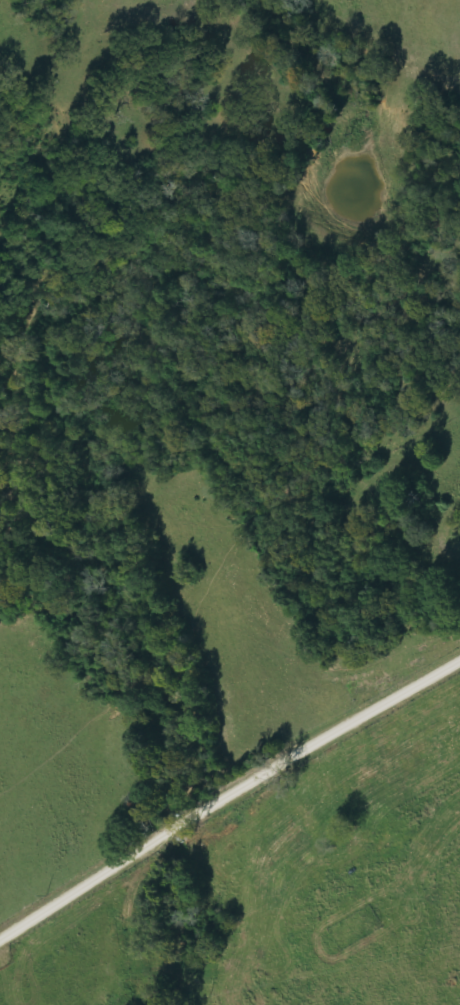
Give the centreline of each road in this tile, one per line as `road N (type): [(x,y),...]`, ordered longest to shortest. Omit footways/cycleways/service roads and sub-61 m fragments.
road 1 (residential): [(0,933),(459,658)]

